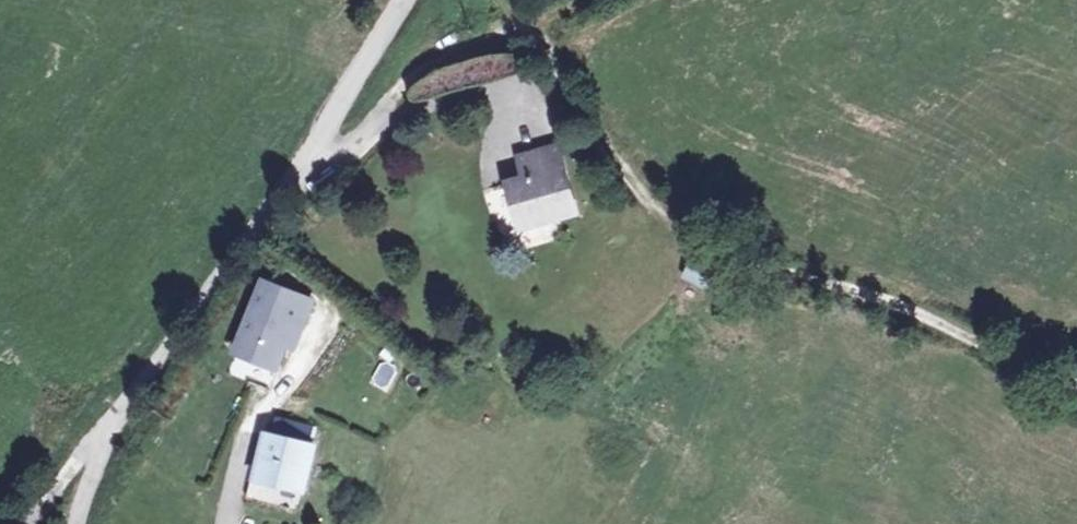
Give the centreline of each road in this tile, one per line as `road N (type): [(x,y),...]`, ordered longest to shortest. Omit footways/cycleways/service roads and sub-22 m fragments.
road 1 (track): [(522,27),(655,204),(687,232),(897,308),(1076,386)]
road 2 (residential): [(80,523),(121,413),(308,148),(402,0)]
road 3 (track): [(365,134),(400,82),(522,27)]
road 4 (track): [(30,523),(121,413)]

